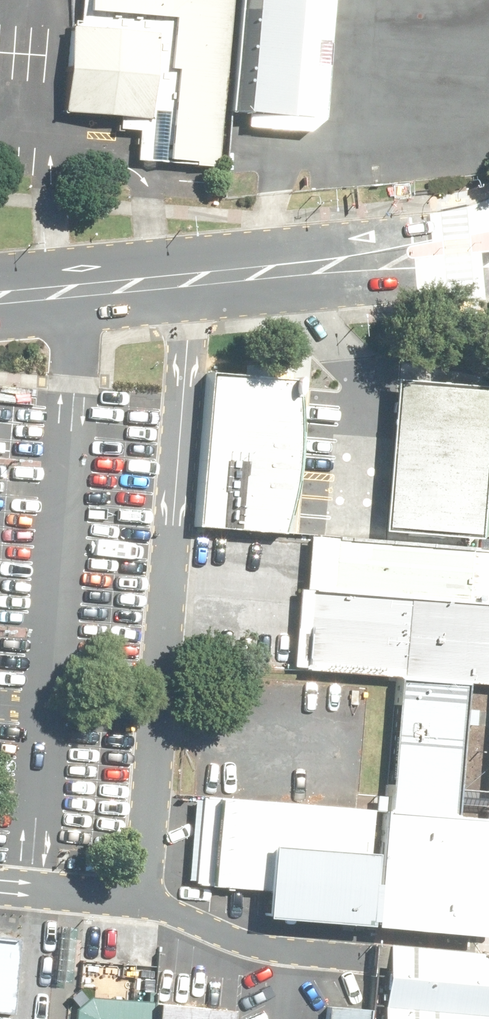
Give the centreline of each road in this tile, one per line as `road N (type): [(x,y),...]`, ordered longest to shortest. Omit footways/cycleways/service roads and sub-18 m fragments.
road 1 (residential): [(139,902),(186,284)]
road 2 (secondary): [(186,284),(488,246)]
road 3 (residential): [(139,902),(258,951),(359,962)]
road 4 (secondary): [(0,298),(186,284)]
road 5 (residential): [(0,890),(139,902)]

